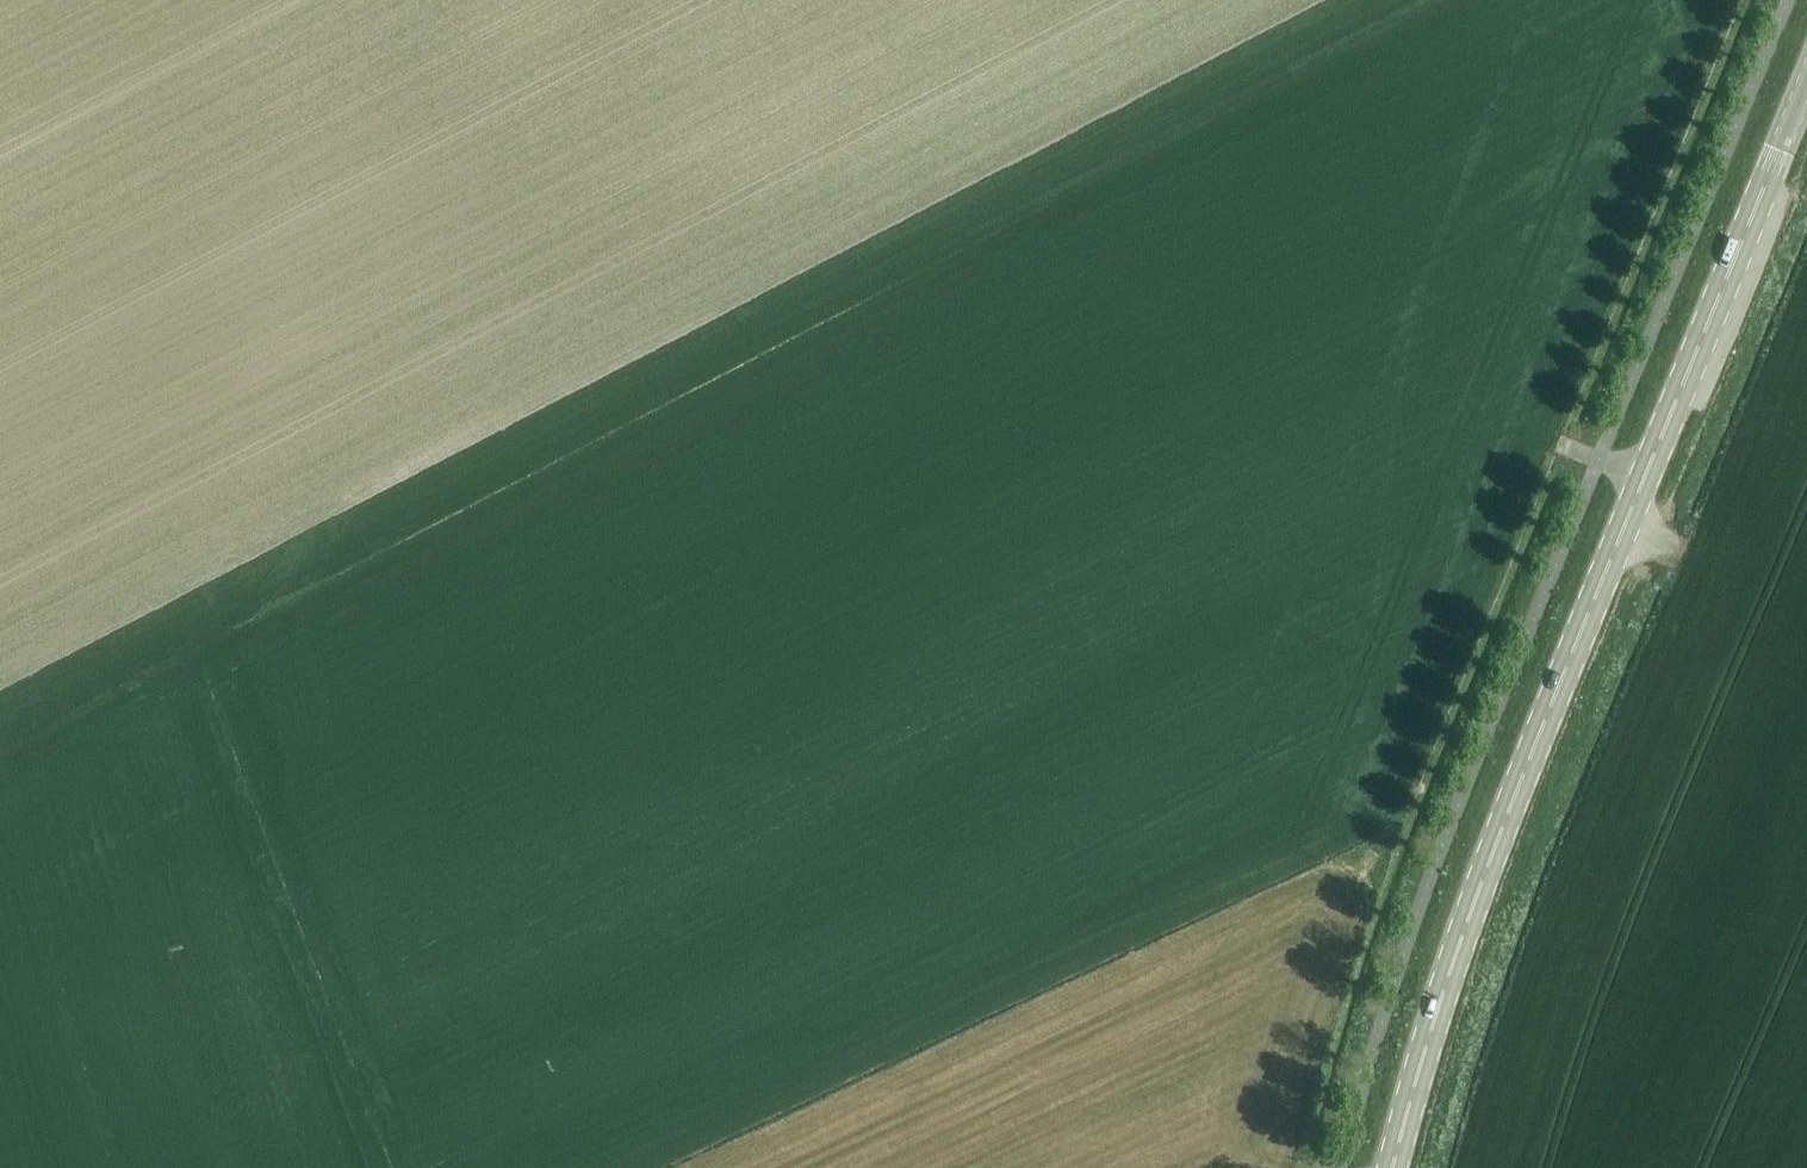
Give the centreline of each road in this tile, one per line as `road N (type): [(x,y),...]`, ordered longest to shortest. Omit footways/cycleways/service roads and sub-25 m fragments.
road 1 (secondary): [(1390,1167),(1406,1101),(1619,544),(1806,86)]

